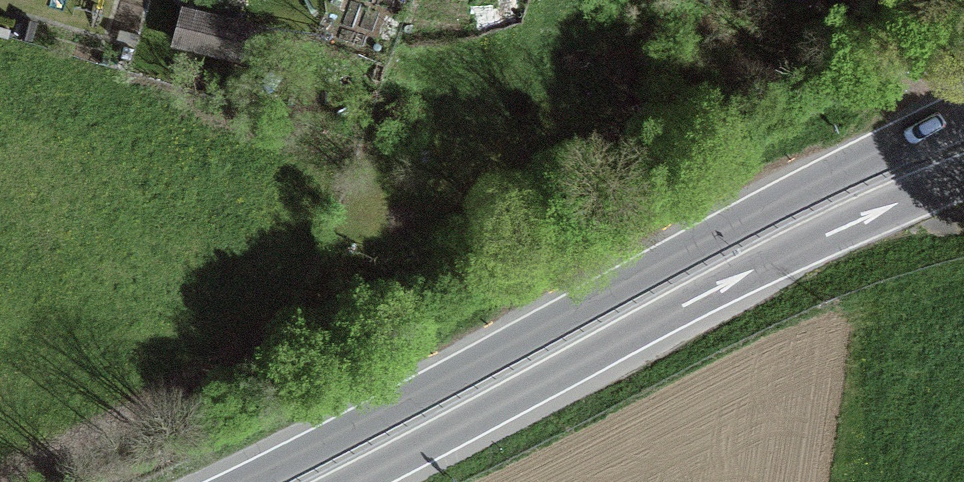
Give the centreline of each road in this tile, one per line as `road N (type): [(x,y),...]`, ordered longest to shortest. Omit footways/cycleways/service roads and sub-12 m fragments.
road 1 (trunk): [(963,118),(270,481)]
road 2 (trunk): [(370,481),(829,245),(963,185)]

